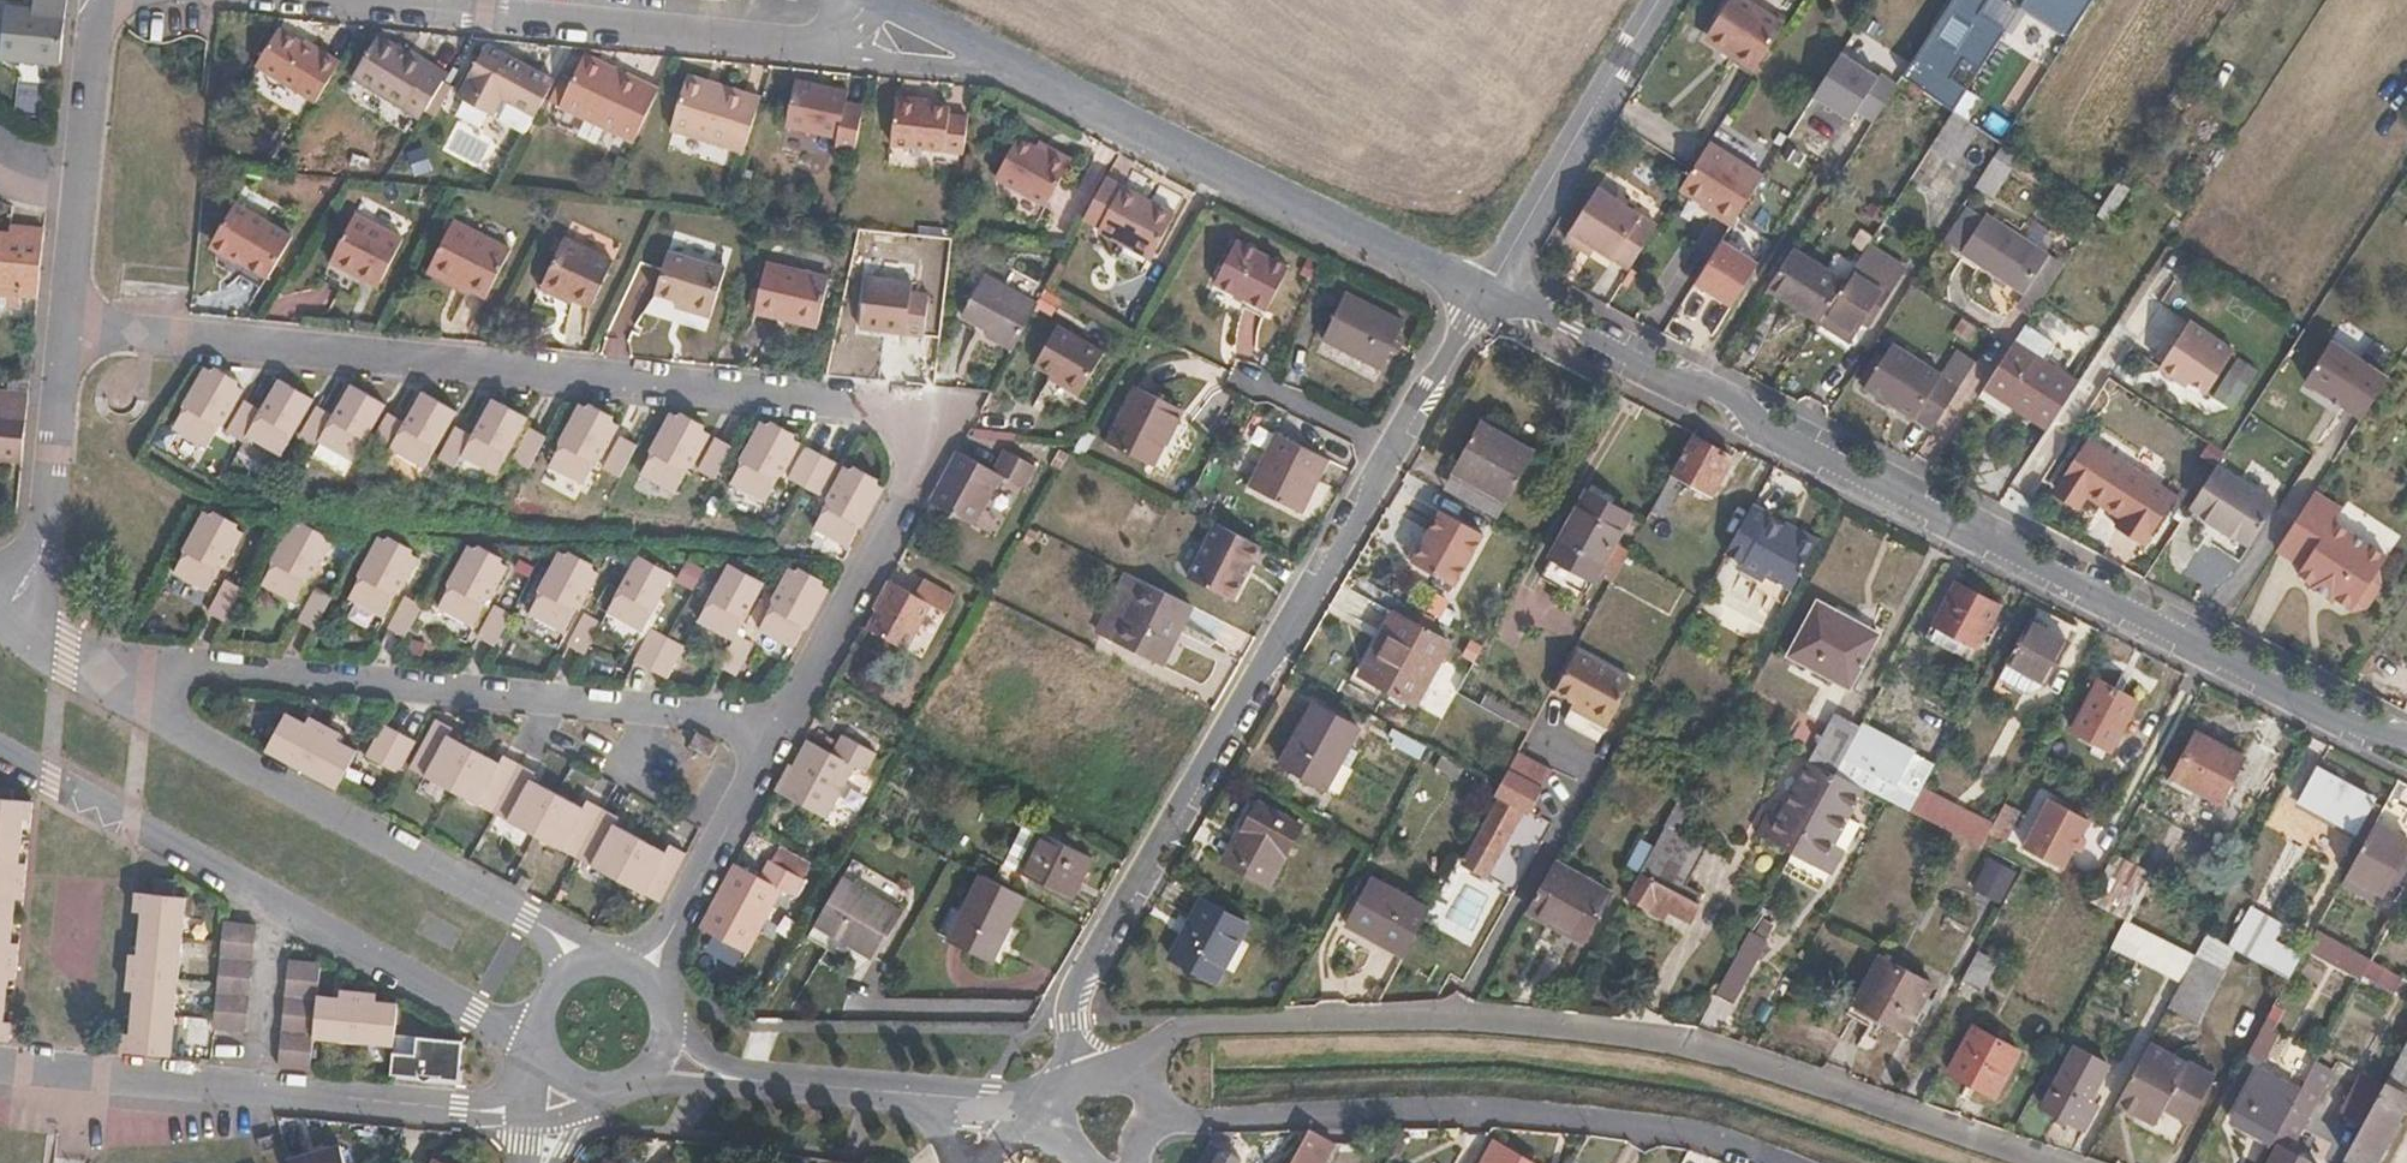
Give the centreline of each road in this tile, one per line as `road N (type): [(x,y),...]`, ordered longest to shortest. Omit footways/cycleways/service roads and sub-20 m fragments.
road 1 (residential): [(770,726),(920,458),(914,433),(893,412),(859,402),(67,328)]
road 2 (tertiary): [(2406,759),(1485,291)]
road 3 (residential): [(2055,1162),(1745,1056),(1610,1030),(1467,1017),(1187,1024),(1133,1065)]
road 4 (tertiary): [(1485,291),(1076,979),(1070,1020),(1083,1078)]
road 5 (residential): [(770,726),(139,667),(98,676)]
road 6 (residential): [(883,4),(1485,291)]
road 7 (residential): [(0,749),(551,1043)]
road 8 (residential): [(1158,1121),(1586,1119),(1776,1162)]
road 9 (residential): [(581,976),(527,920),(98,676)]
road 10 (residential): [(347,0),(838,43),(883,4)]
road 11 (residential): [(0,1072),(505,1113),(527,1105)]
road 12 (tertiary): [(1485,291),(1666,0)]
road 13 (residential): [(14,631),(48,548),(67,328)]
road 14 (residential): [(632,980),(770,726)]
road 15 (residential): [(81,191),(99,30),(125,0)]
road 16 (residential): [(737,1078),(894,1094)]
road 17 (residential): [(67,328),(81,191)]
road 18 (residential): [(894,1094),(985,1097),(1021,1115)]

